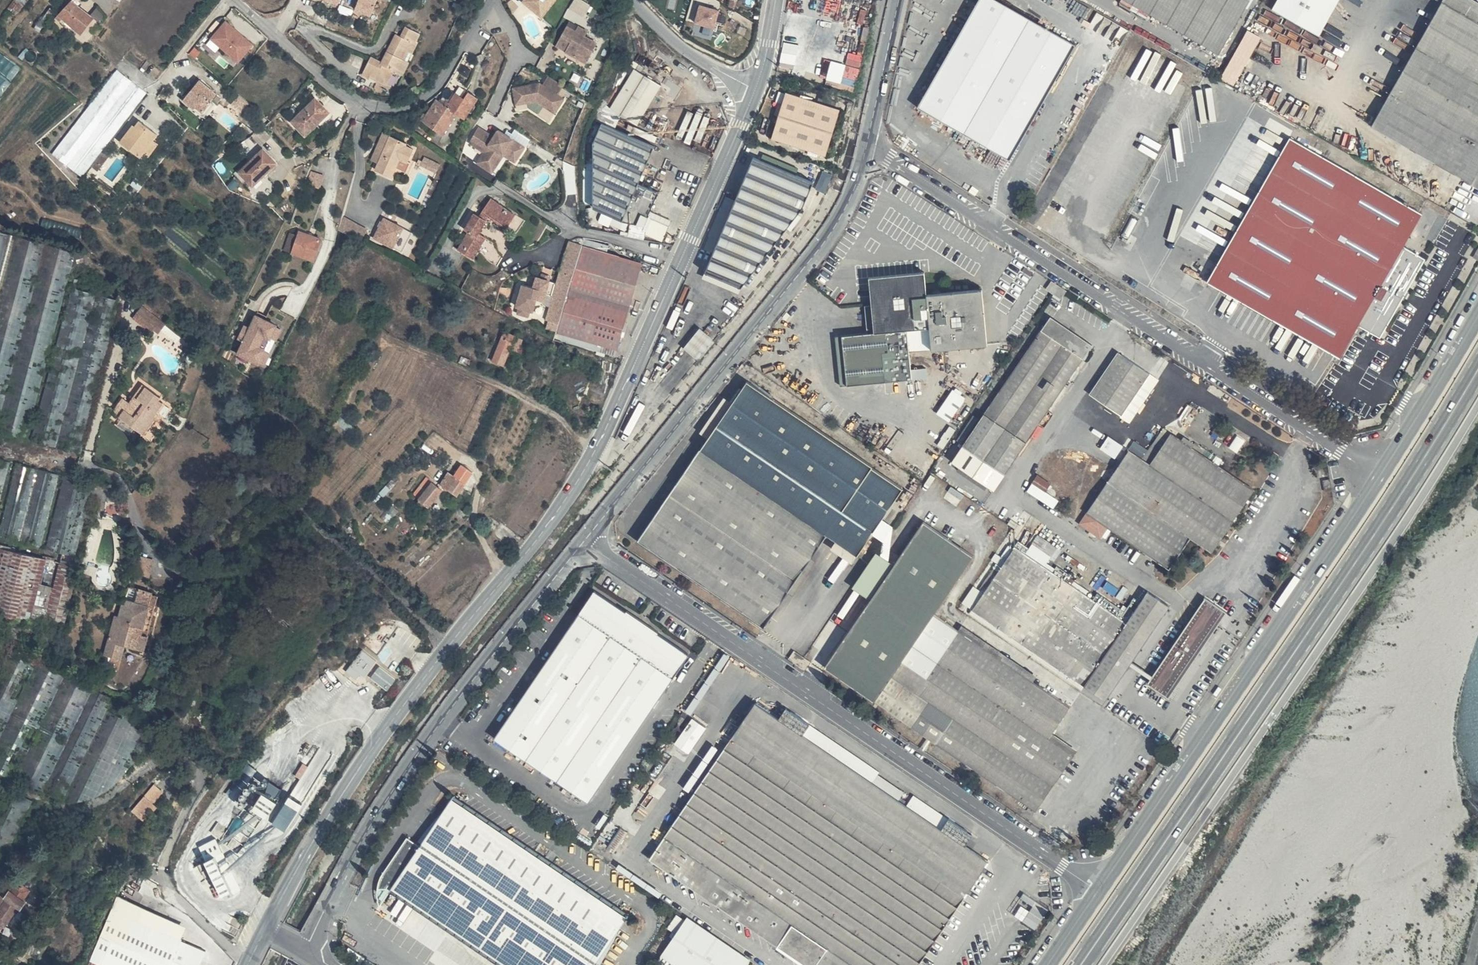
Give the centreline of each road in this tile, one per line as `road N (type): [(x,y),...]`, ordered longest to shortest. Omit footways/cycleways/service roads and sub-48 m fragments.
road 1 (unclassified): [(267,928),(377,741),(536,544),(599,443),(758,87)]
road 2 (trunk): [(1081,964),(1477,369)]
road 3 (unclassified): [(583,538),(1099,891)]
road 4 (unclassified): [(866,148),(1381,473)]
road 5 (tertiary): [(1099,891),(1381,473)]
road 6 (unclassified): [(307,950),(374,818),(427,736),(583,538)]
road 7 (unclassified): [(583,538),(824,242),(856,189),(866,148)]
road 8 (residential): [(238,0),(338,86),(384,108),(411,106),(430,93),(495,0)]
road 9 (tertiary): [(1381,473),(1477,314)]
road 10 (residential): [(632,0),(700,58),(758,87)]
road 11 (unclassified): [(866,148),(898,0)]

